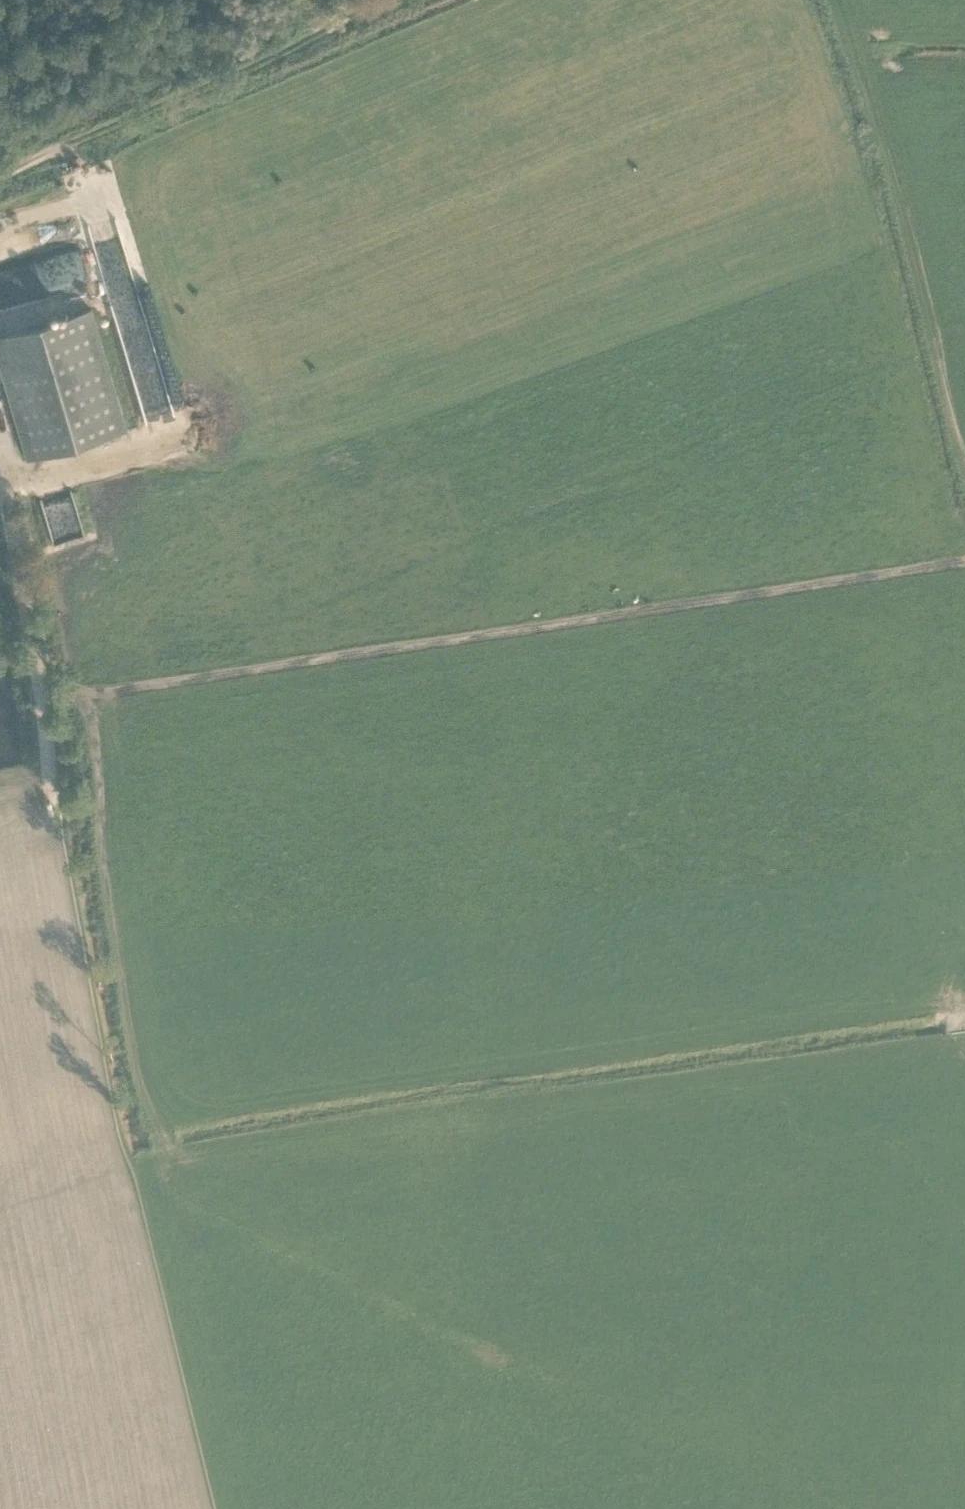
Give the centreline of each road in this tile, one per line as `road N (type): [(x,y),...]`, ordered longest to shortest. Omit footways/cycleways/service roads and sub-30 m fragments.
road 1 (track): [(370,0),(334,24),(0,175)]

